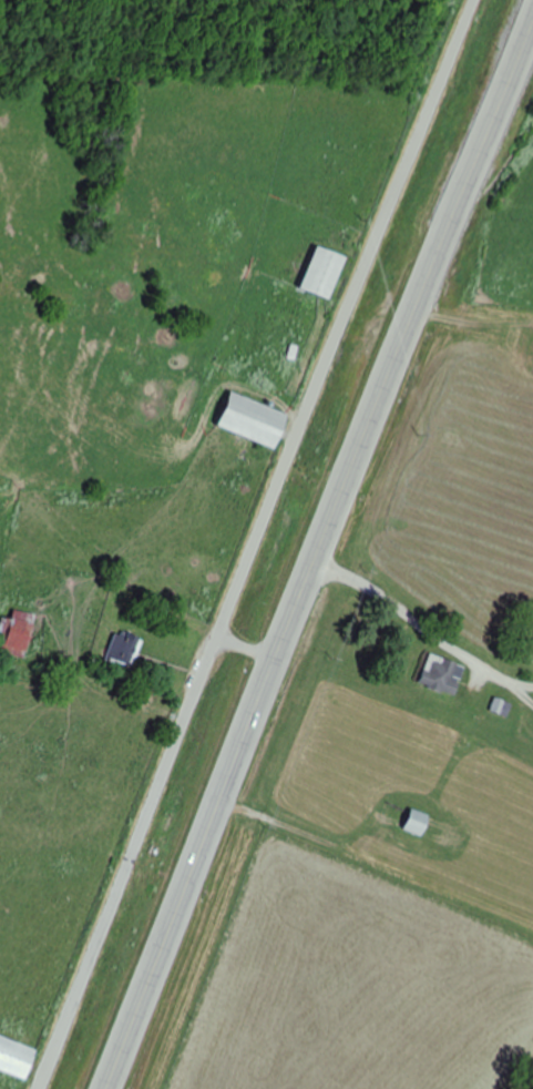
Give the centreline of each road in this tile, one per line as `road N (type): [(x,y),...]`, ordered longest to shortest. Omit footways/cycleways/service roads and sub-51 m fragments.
road 1 (tertiary): [(38,1088),(472,0)]
road 2 (primary): [(106,1088),(532,10)]

